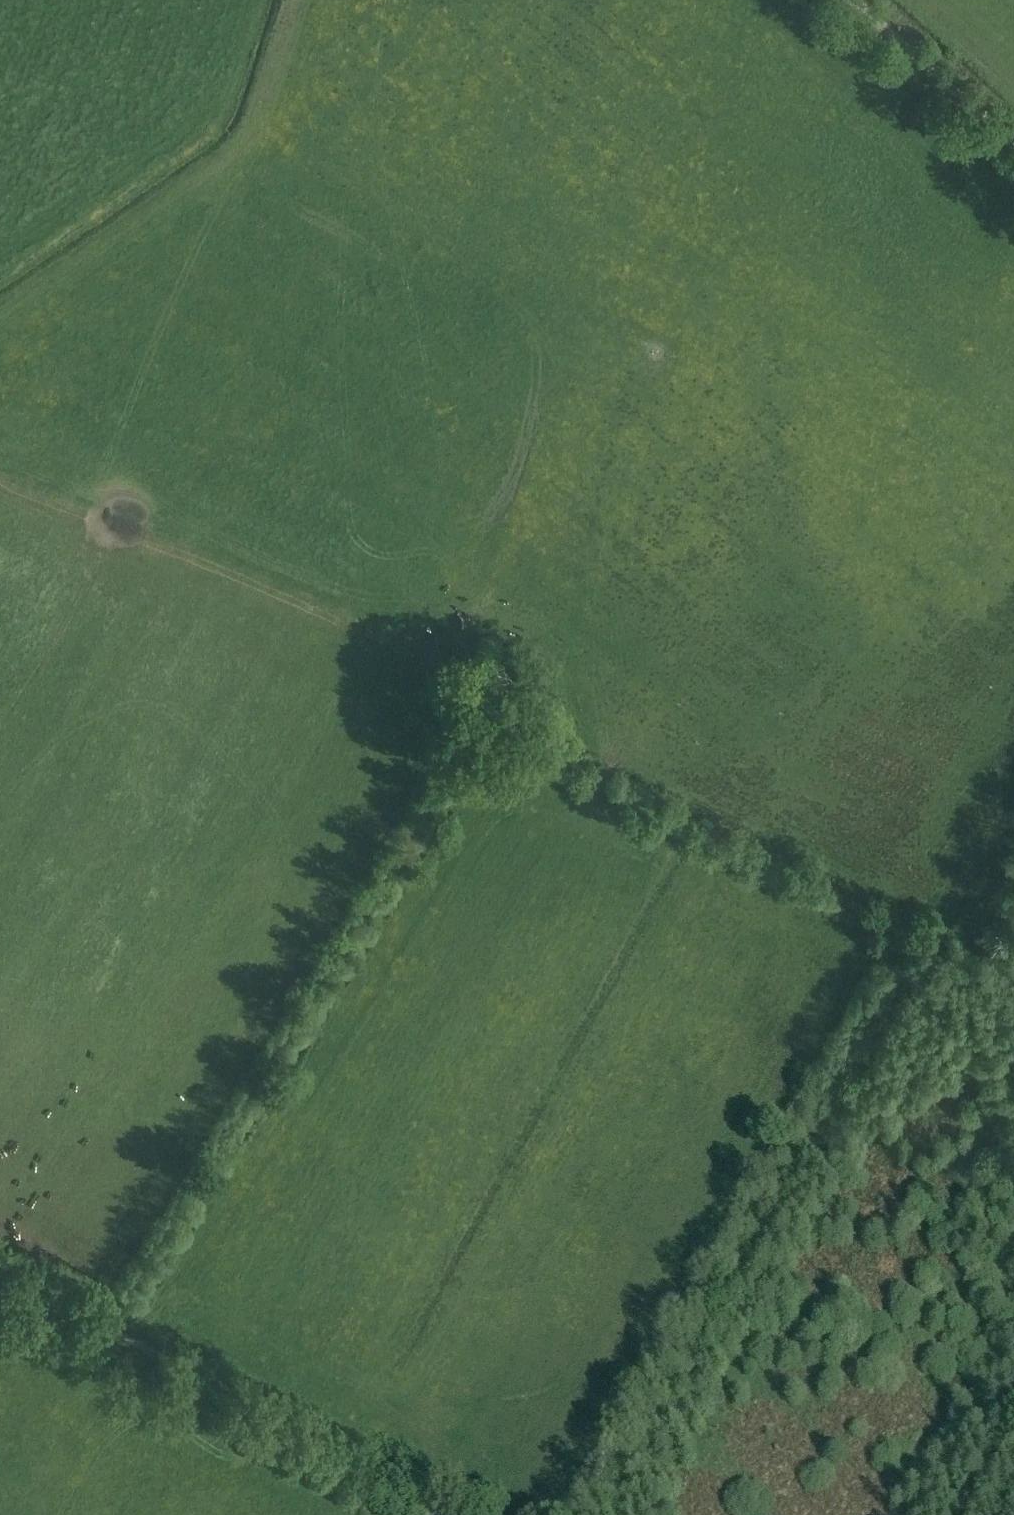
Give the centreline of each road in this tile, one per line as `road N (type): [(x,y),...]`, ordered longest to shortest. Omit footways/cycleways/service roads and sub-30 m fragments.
road 1 (track): [(446,1514),(0,1266)]
road 2 (track): [(1013,137),(859,0)]

